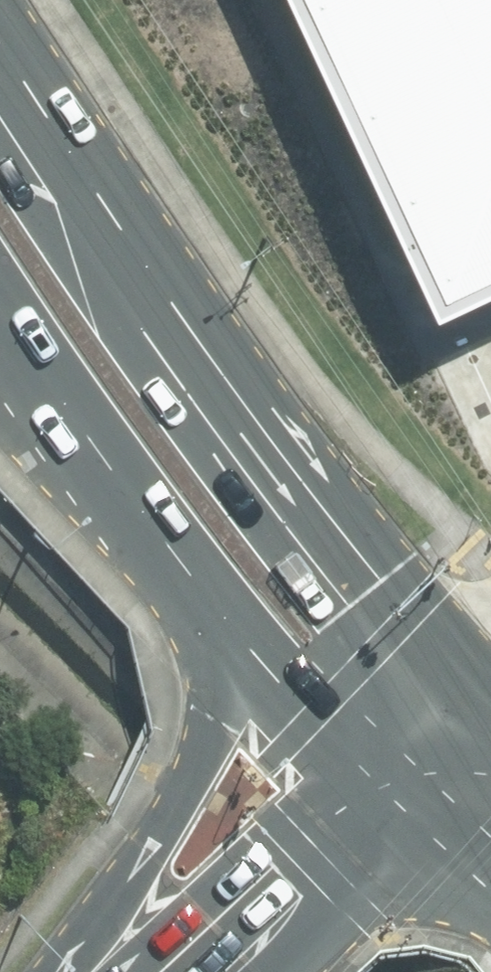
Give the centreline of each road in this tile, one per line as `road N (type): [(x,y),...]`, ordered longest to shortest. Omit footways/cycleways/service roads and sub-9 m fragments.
road 1 (primary): [(0,73),(354,596),(430,759)]
road 2 (primary): [(124,971),(212,718),(219,653),(212,587)]
road 3 (primary): [(212,587),(0,314)]
road 4 (tertiary): [(430,759),(215,971)]
road 5 (primary): [(430,759),(264,653),(212,587)]

